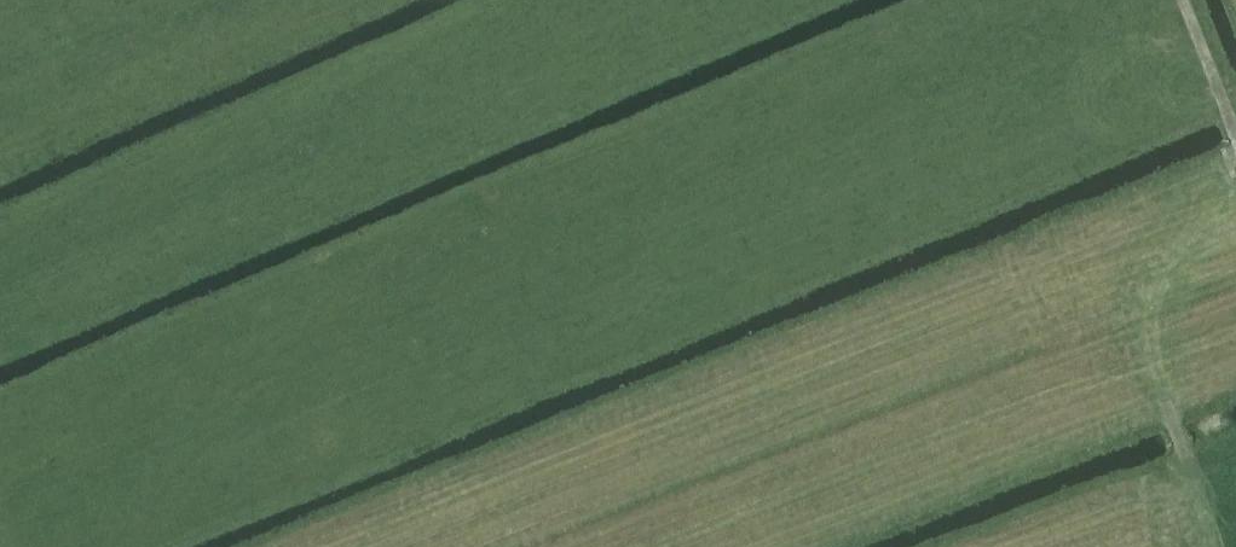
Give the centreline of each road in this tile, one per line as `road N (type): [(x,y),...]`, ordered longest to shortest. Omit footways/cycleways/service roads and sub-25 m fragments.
road 1 (track): [(1183,0),(1235,137)]

